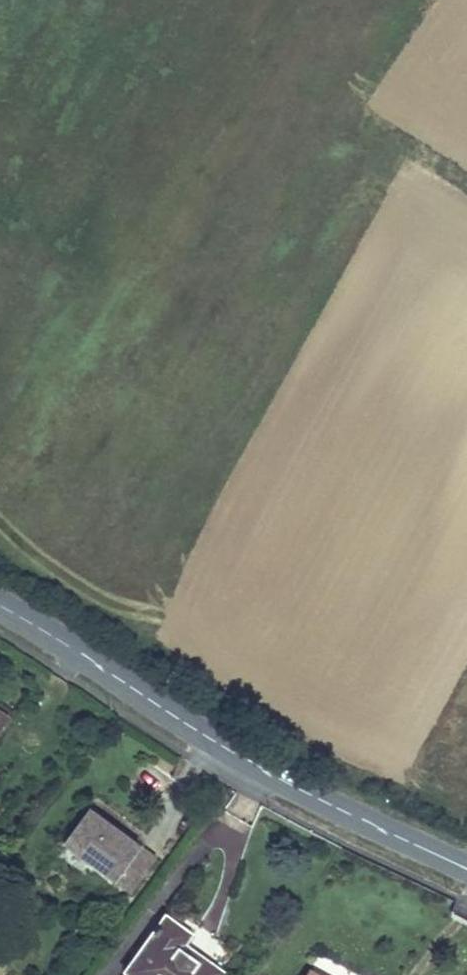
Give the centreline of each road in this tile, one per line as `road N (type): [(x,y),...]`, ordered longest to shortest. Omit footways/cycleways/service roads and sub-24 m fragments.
road 1 (tertiary): [(466,868),(279,777),(0,605)]

